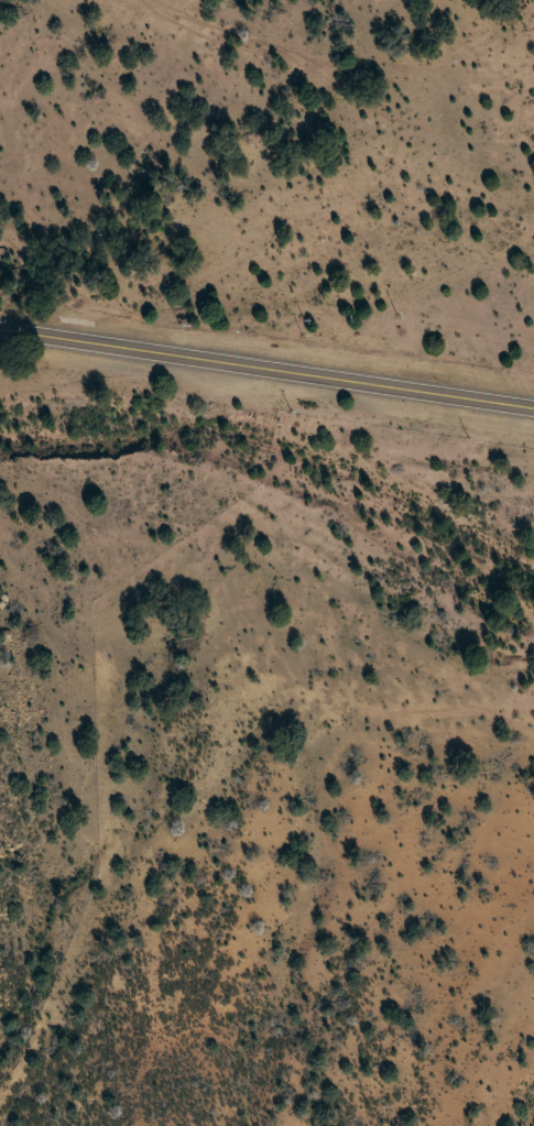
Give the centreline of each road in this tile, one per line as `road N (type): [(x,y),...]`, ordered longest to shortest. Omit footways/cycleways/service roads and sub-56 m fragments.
road 1 (secondary): [(533,411),(0,329)]

